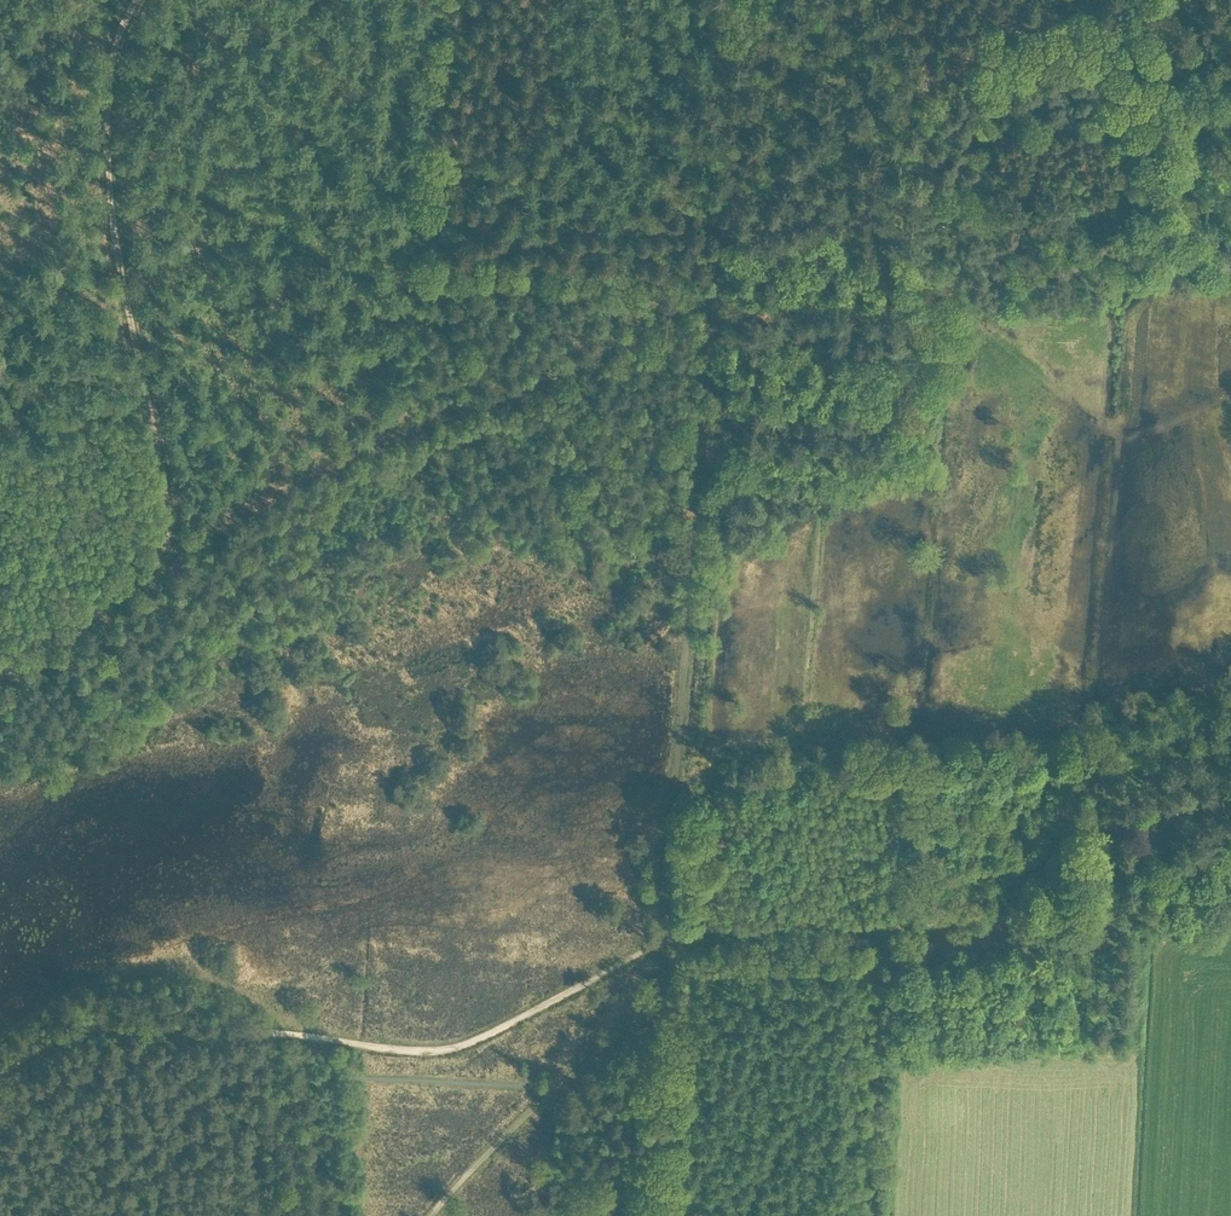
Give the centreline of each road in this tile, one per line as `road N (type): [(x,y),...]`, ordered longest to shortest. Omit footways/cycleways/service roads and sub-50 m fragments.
road 1 (track): [(0,1077),(77,1030),(128,1022),(443,1050),(686,934),(1040,916),(1197,798),(1230,785)]
road 2 (track): [(716,293),(702,319),(666,941)]
road 3 (track): [(150,571),(303,461),(470,404),(716,293)]
road 4 (track): [(139,0),(111,64),(107,143),(113,234),(166,495),(163,545),(150,571)]
road 5 (track): [(1118,434),(1087,790),(1092,805),(1132,849)]
road 6 (track): [(666,941),(657,993),(645,1012),(506,1131),(430,1215)]
road 7 (track): [(885,925),(872,1215)]
road 8 (track): [(150,571),(0,680)]
road 9 (track): [(1230,393),(1186,417),(1118,434)]

